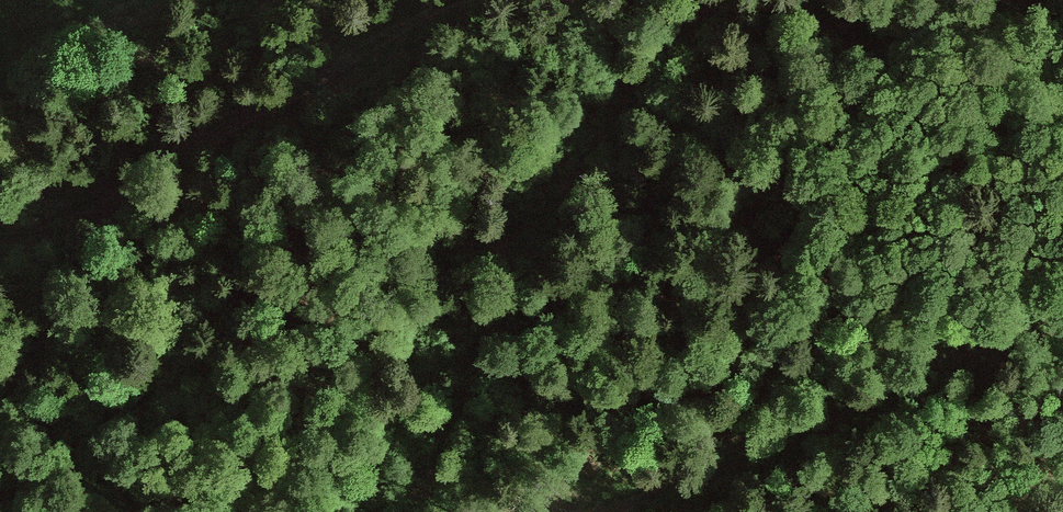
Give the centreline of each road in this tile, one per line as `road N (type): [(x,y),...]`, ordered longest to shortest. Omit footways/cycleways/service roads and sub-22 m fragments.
road 1 (track): [(711,0),(564,168),(467,354),(404,511)]
road 2 (track): [(484,0),(0,247)]
road 3 (track): [(613,511),(961,347),(1062,325)]

